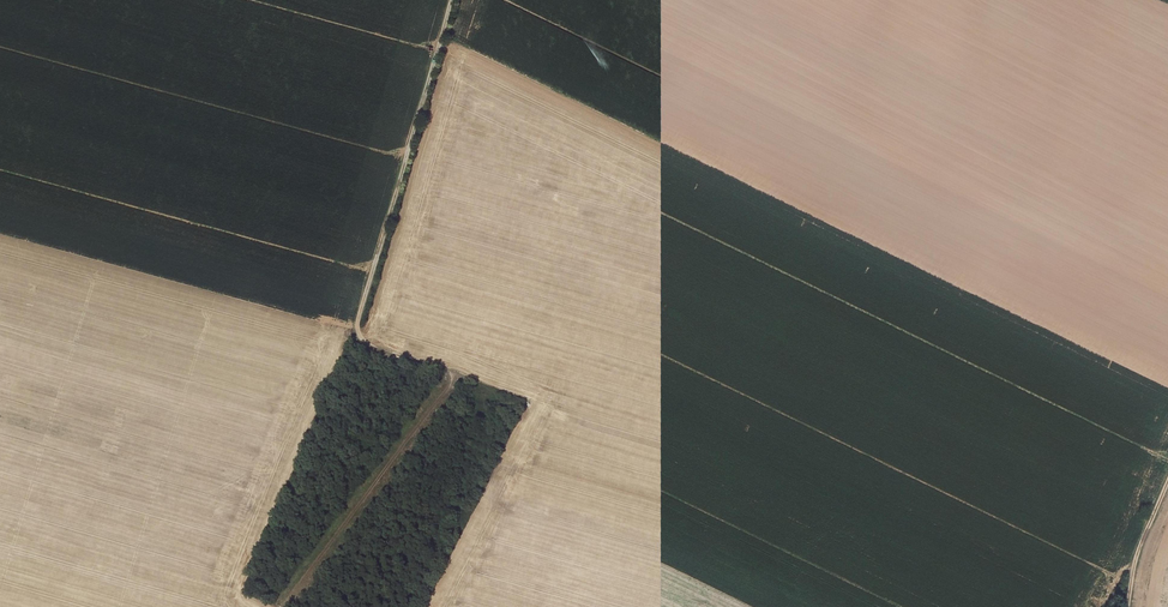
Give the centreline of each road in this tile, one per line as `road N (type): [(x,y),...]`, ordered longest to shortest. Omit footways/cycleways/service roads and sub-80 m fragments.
road 1 (track): [(452,0),(359,333),(374,348),(459,375),(283,603)]
road 2 (track): [(1167,484),(1139,549),(1128,606)]

